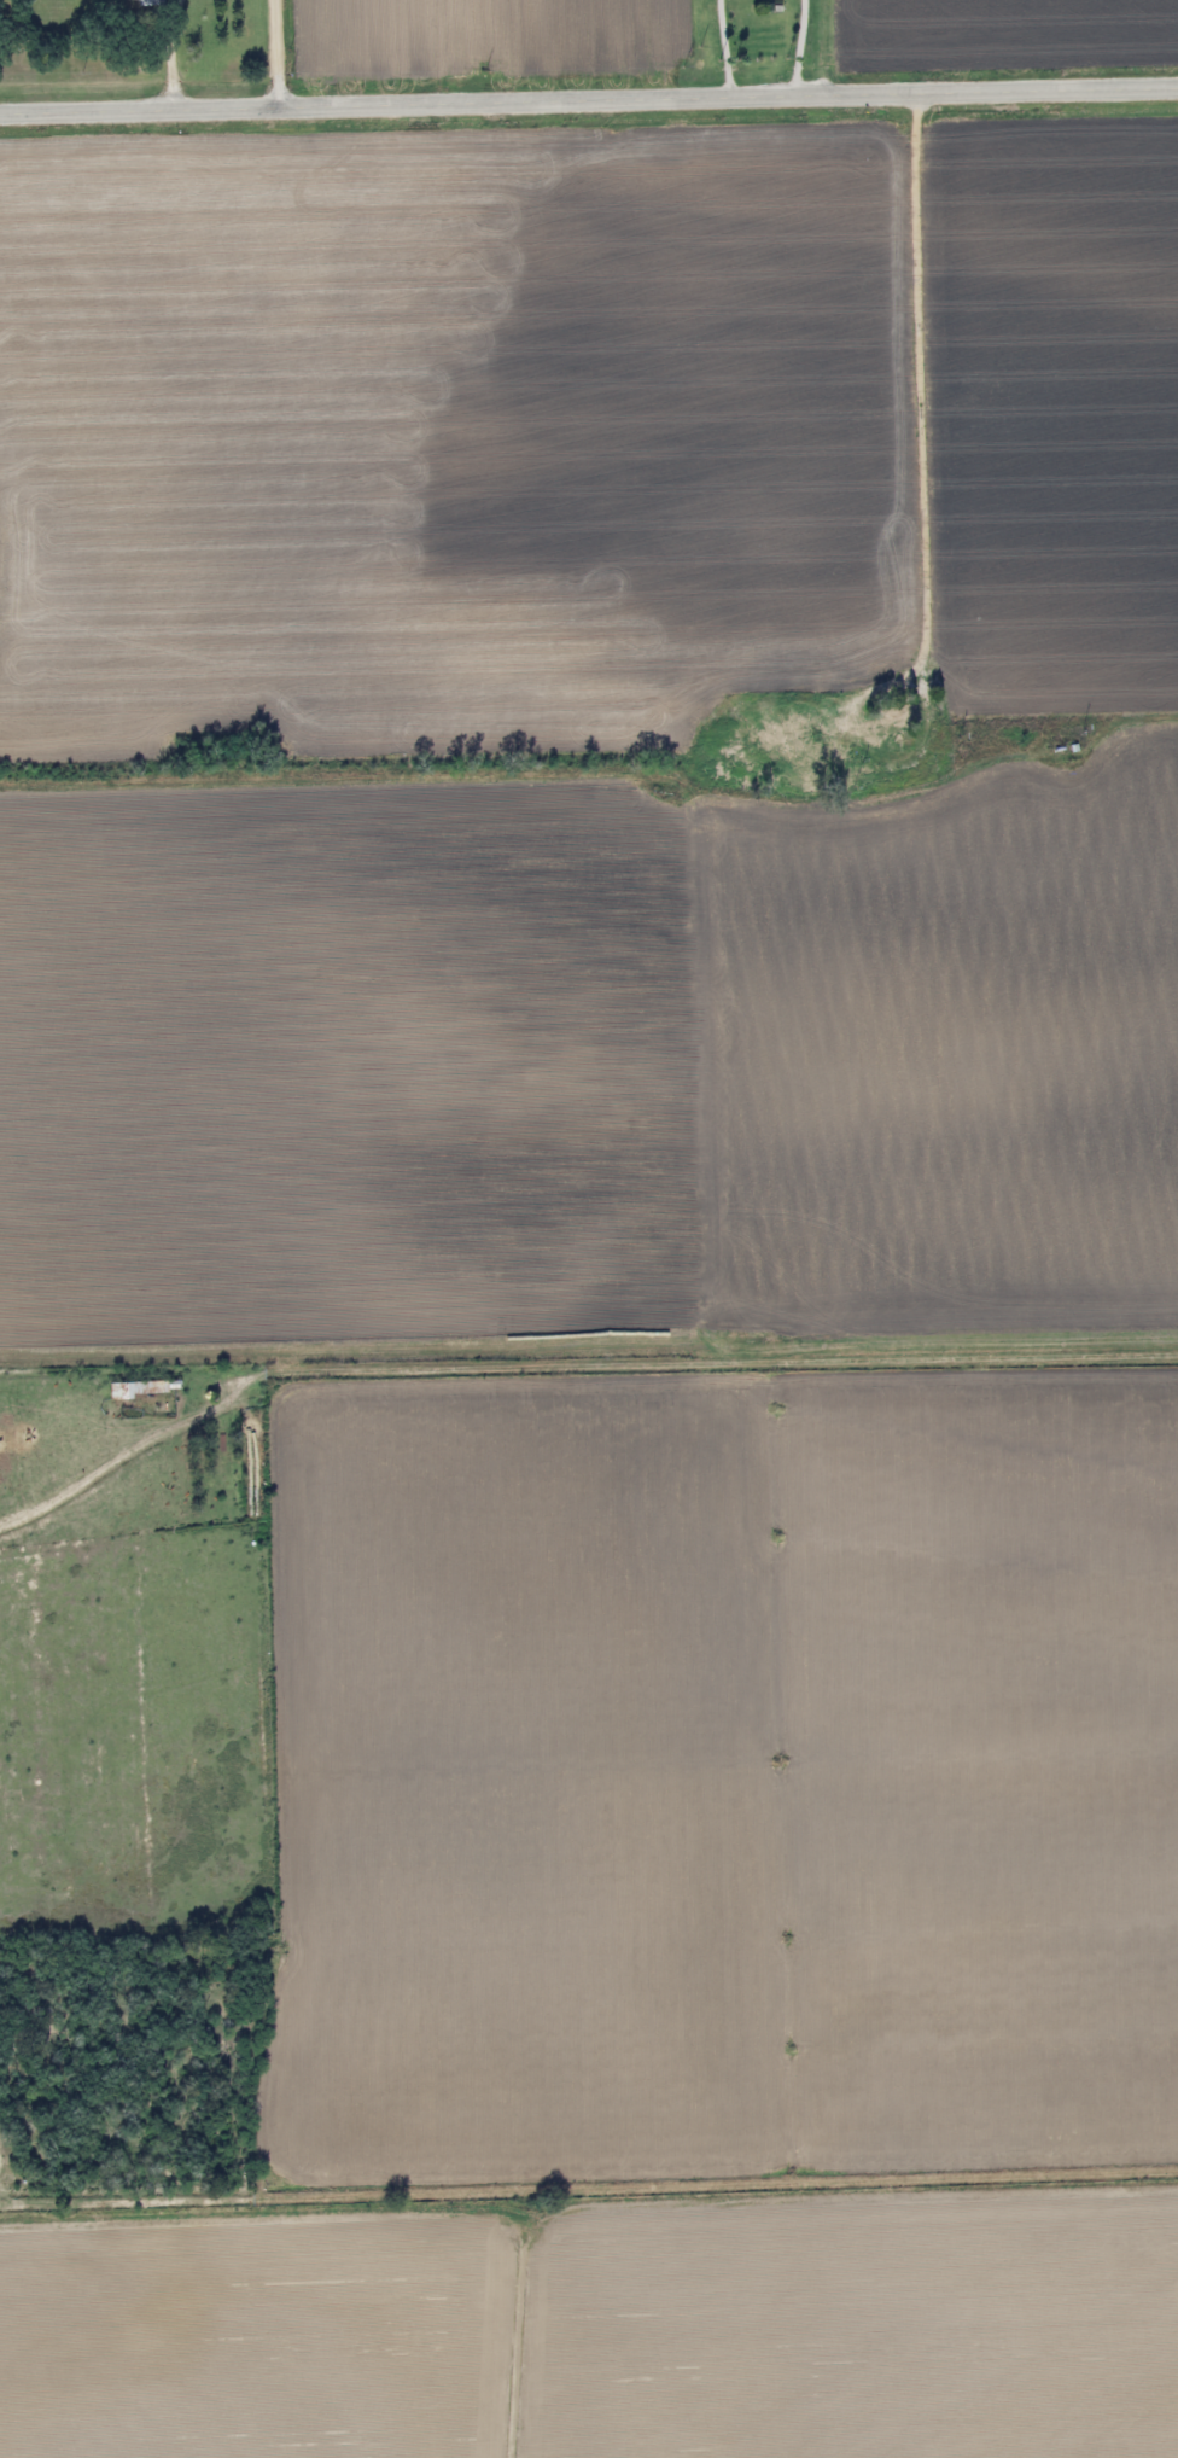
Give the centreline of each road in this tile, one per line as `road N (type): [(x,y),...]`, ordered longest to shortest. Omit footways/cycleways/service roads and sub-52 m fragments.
road 1 (tertiary): [(1177,93),(0,115)]

